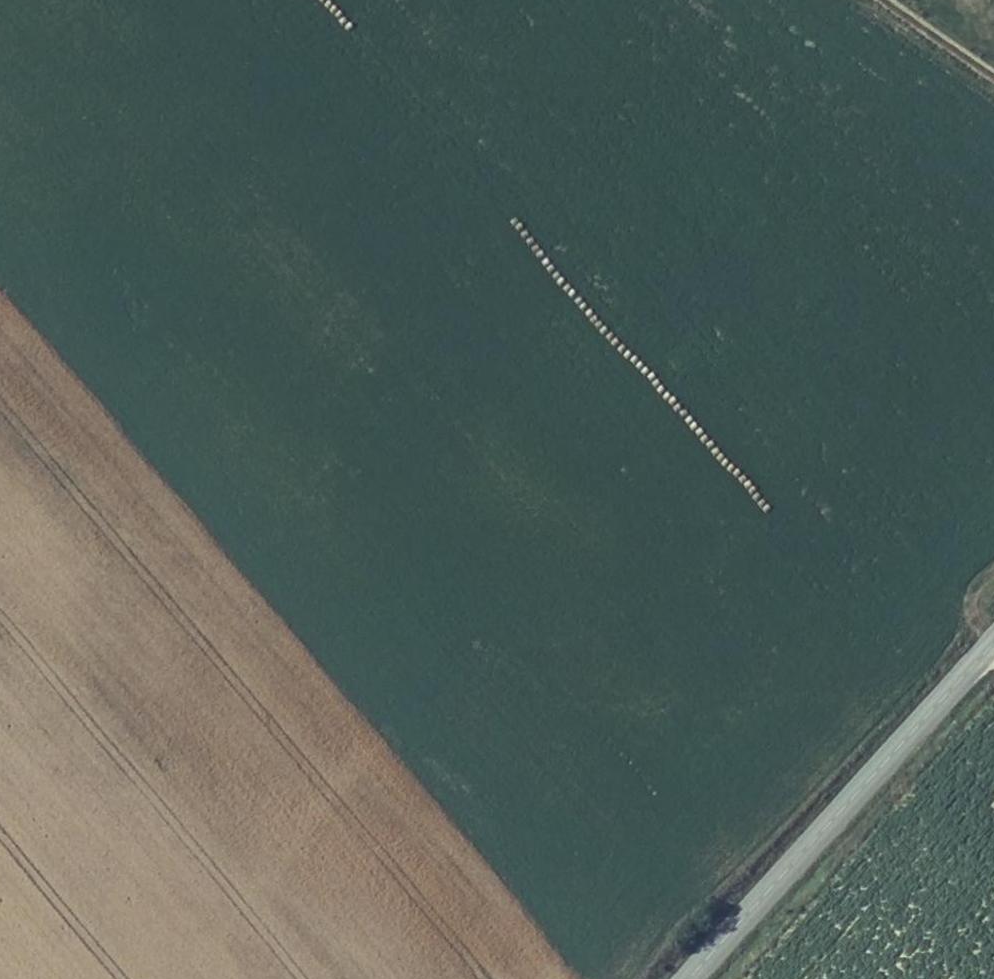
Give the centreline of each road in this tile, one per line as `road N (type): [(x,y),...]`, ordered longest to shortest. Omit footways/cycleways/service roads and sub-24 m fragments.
road 1 (secondary): [(680,978),(993,632)]
road 2 (track): [(868,0),(993,86)]

